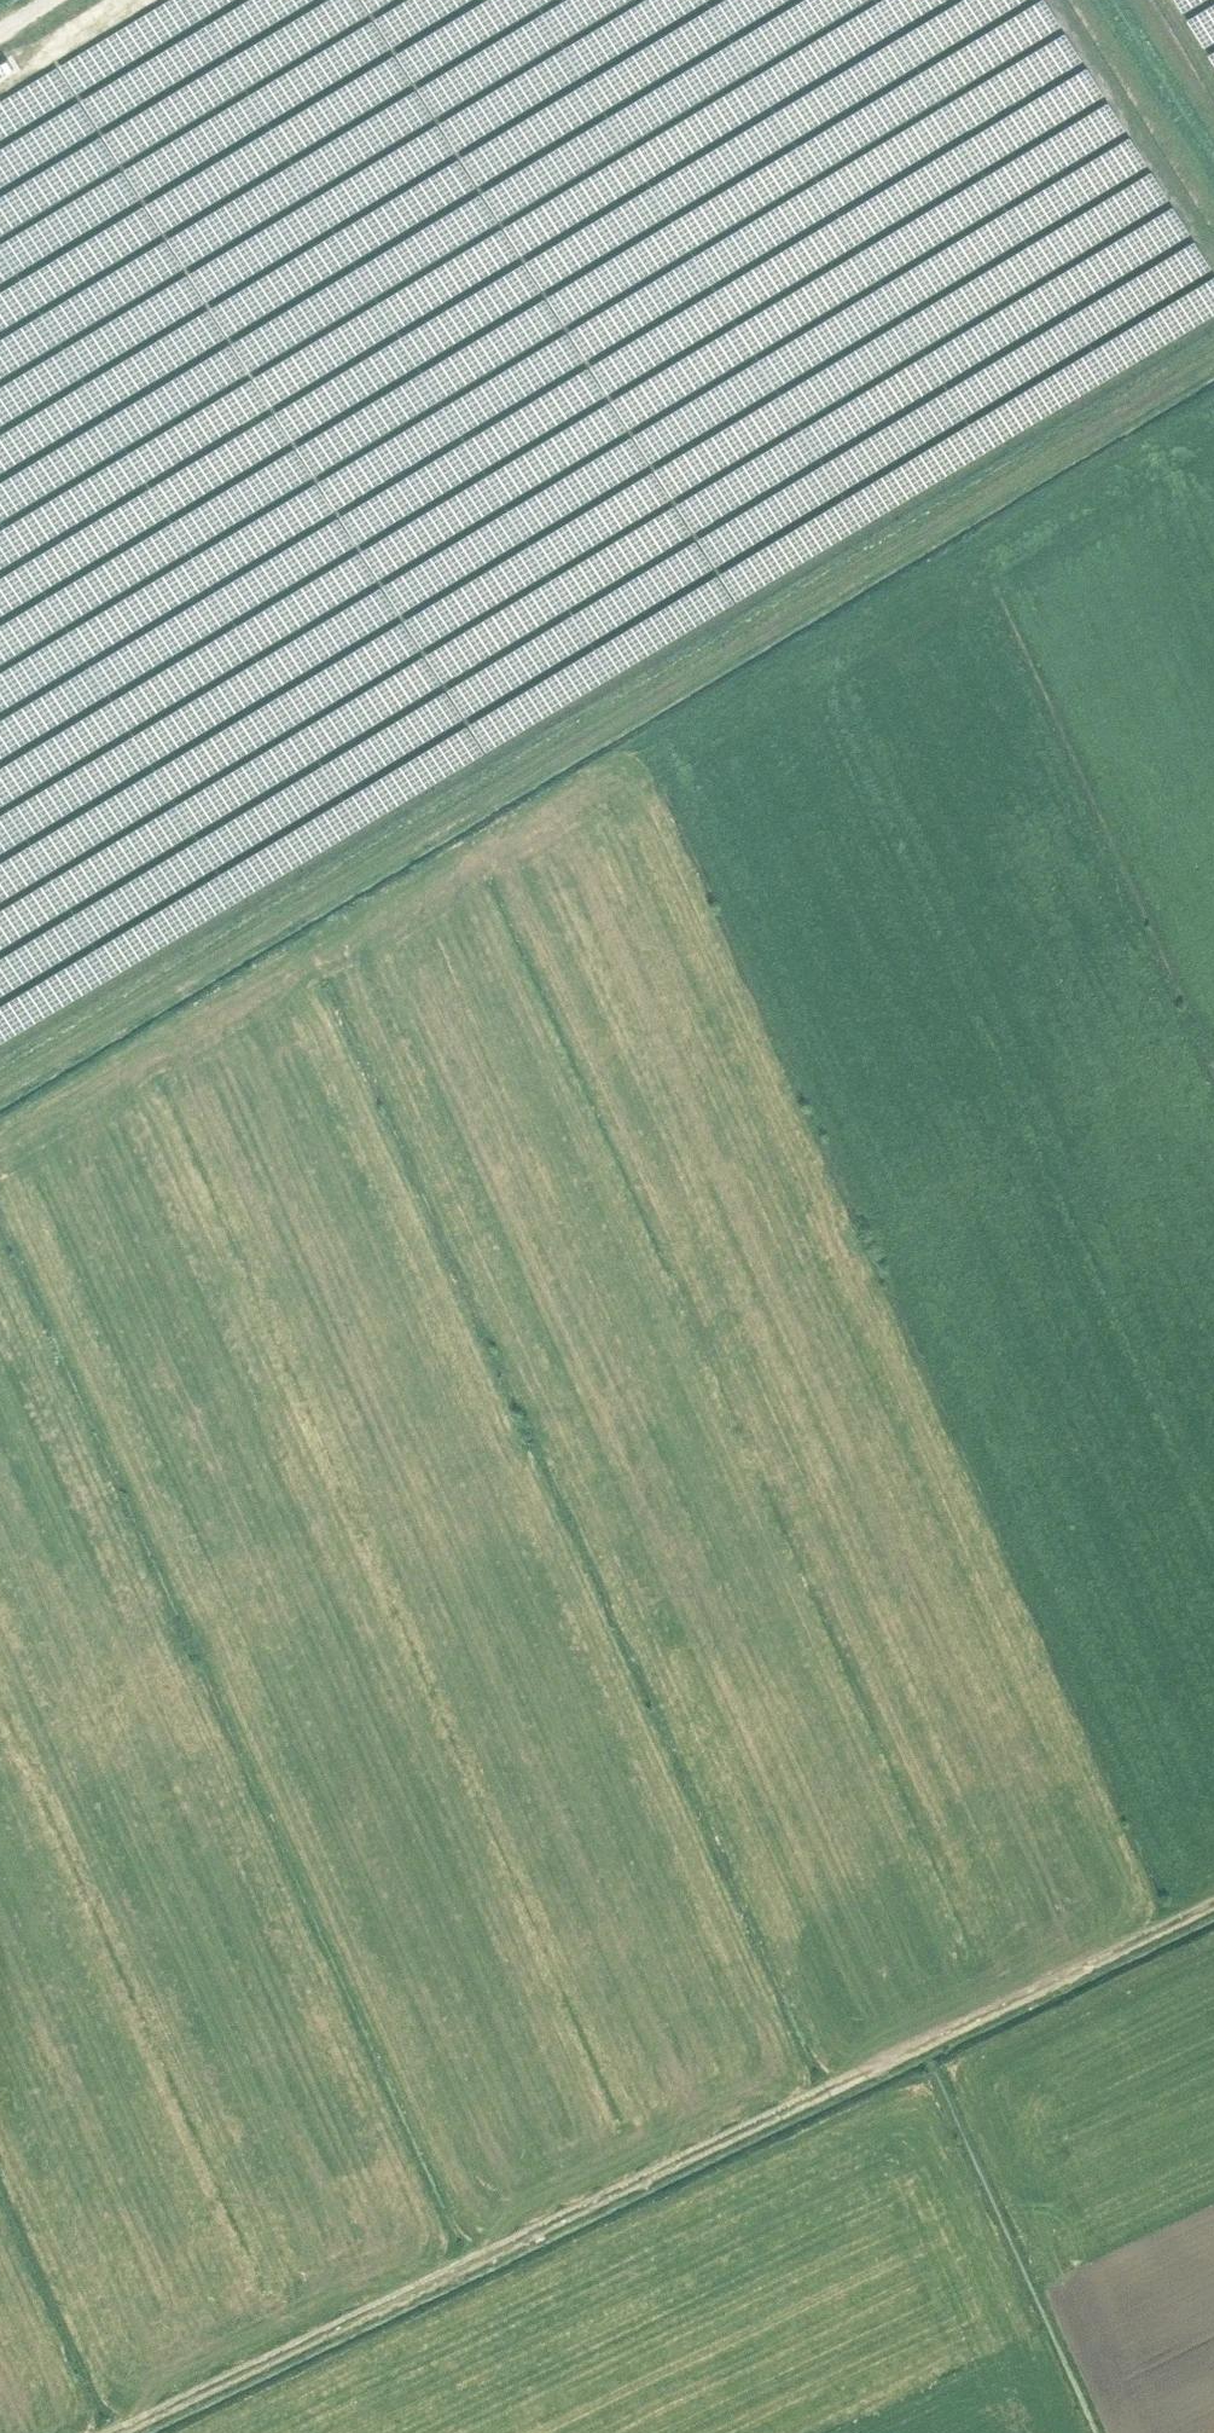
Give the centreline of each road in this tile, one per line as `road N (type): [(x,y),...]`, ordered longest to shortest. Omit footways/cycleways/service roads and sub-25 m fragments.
road 1 (track): [(110,2432),(1213,1904)]

